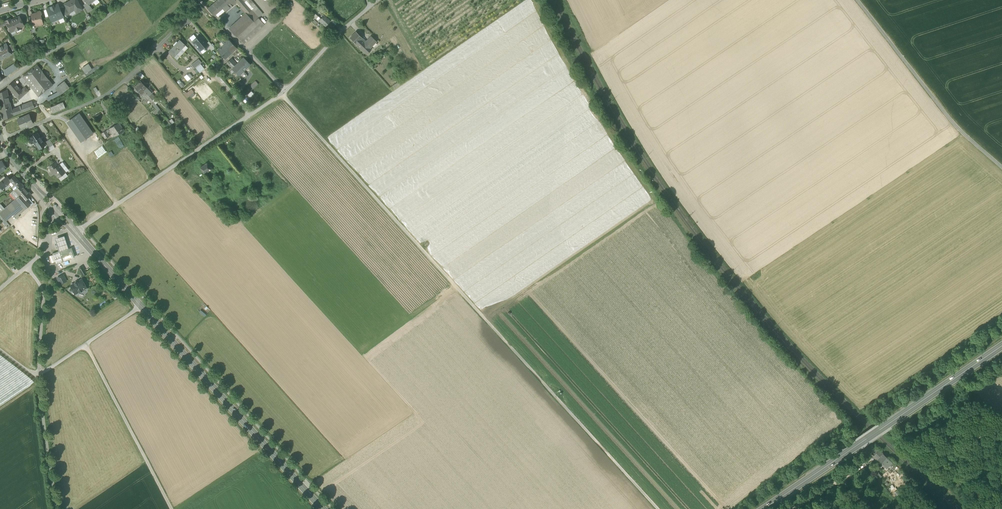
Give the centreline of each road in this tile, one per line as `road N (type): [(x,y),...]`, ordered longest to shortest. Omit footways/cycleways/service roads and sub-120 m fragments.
road 1 (track): [(283,93),(656,508)]
road 2 (unclassified): [(76,233),(283,93),(373,4)]
road 3 (secondary): [(76,233),(324,508)]
road 4 (unclassified): [(55,508),(37,375),(42,294),(26,267)]
road 5 (residential): [(1,140),(109,94),(194,0)]
road 6 (track): [(857,0),(961,131),(1001,167)]
road 7 (track): [(86,344),(172,508)]
road 8 (motorway): [(860,443),(1001,345)]
road 9 (track): [(0,350),(37,375),(141,306)]
road 10 (residential): [(0,87),(129,0)]

